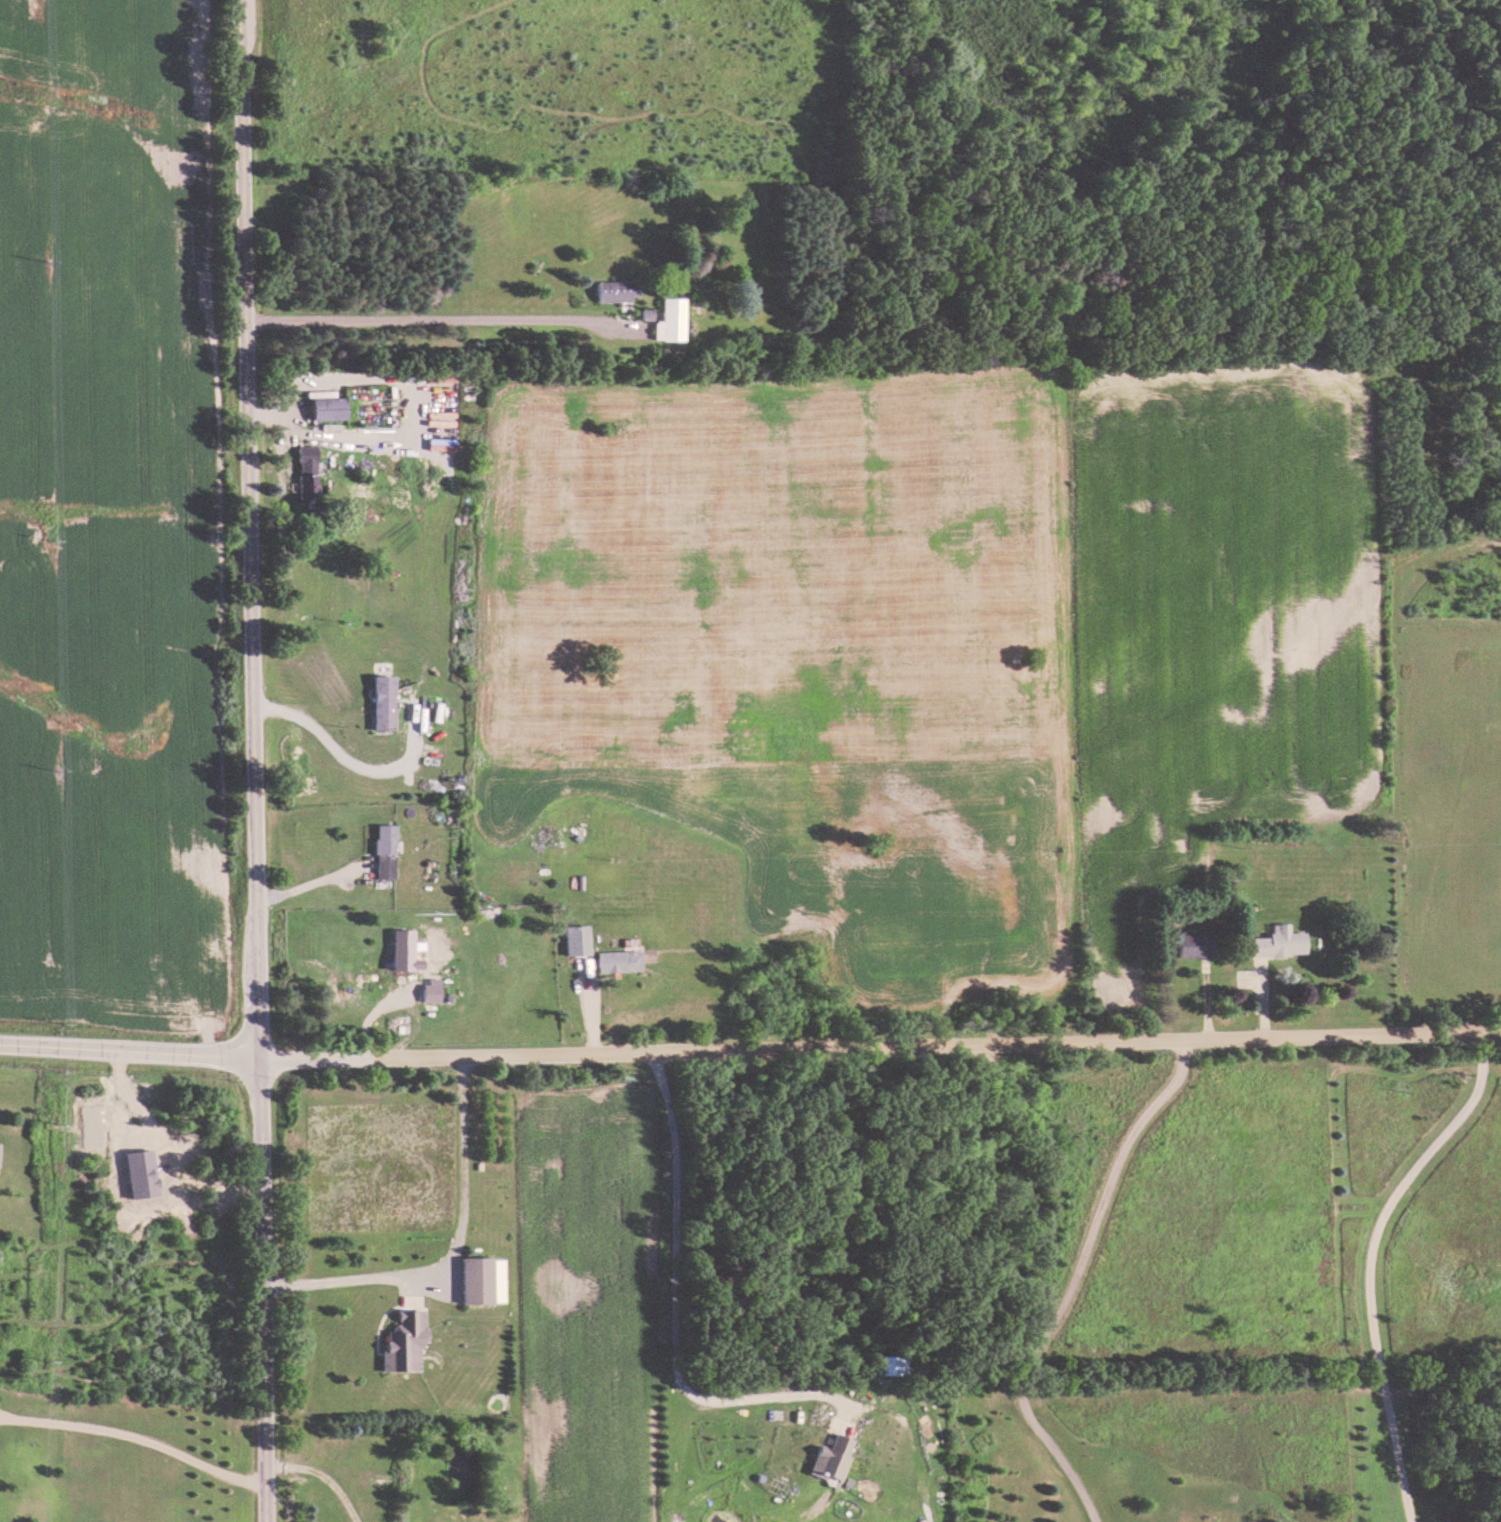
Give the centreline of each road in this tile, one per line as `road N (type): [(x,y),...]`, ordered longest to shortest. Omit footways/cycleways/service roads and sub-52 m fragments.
road 1 (tertiary): [(261,1521),(243,0)]
road 2 (residential): [(253,1058),(1500,1030)]
road 3 (tertiary): [(253,1058),(0,1040)]

